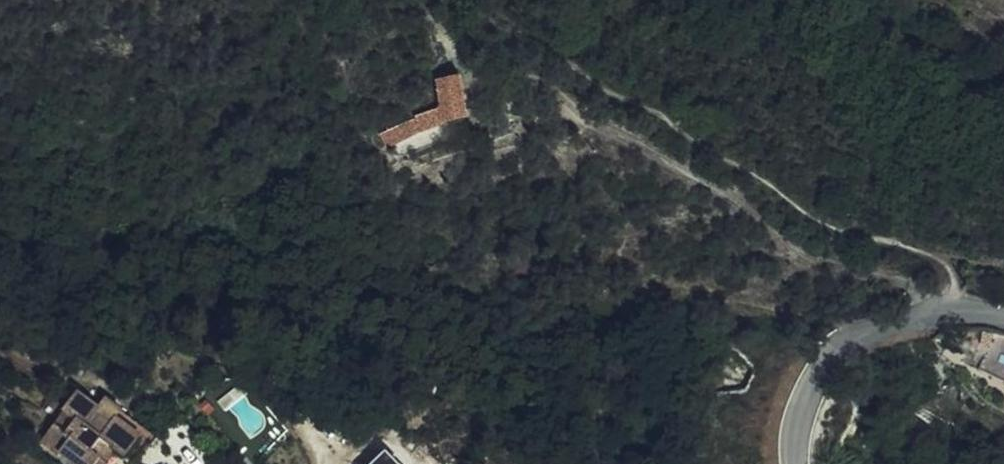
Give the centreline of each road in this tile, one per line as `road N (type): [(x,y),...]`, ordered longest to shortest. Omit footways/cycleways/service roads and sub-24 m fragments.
road 1 (track): [(931,311),(904,284),(812,258),(542,82),(470,65)]
road 2 (unclassified): [(796,463),(798,417),(842,349),(931,311),(1003,316)]

